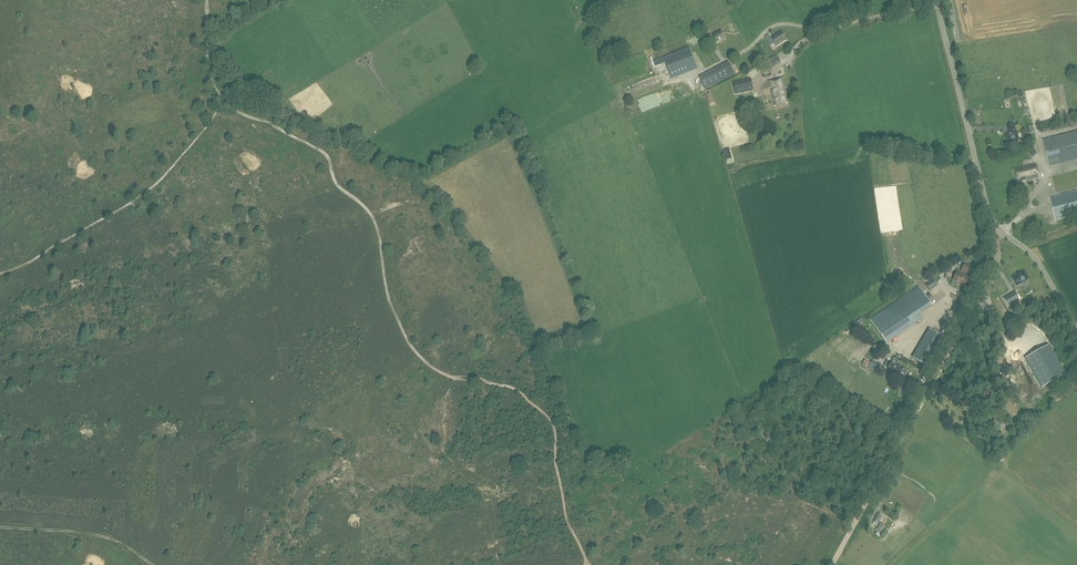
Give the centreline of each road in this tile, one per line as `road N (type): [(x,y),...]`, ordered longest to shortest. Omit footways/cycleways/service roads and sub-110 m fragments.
road 1 (track): [(589,564),(567,519),(552,422),(513,387),(453,377),(423,360),(389,300),(372,216),(337,185),(328,157),(222,100)]
road 2 (track): [(1002,232),(995,275),(832,564)]
road 3 (unclassified): [(1076,329),(1039,263),(990,214),(936,0)]
road 4 (track): [(0,274),(159,183),(222,100)]
road 5 (track): [(0,526),(101,536),(154,564)]

